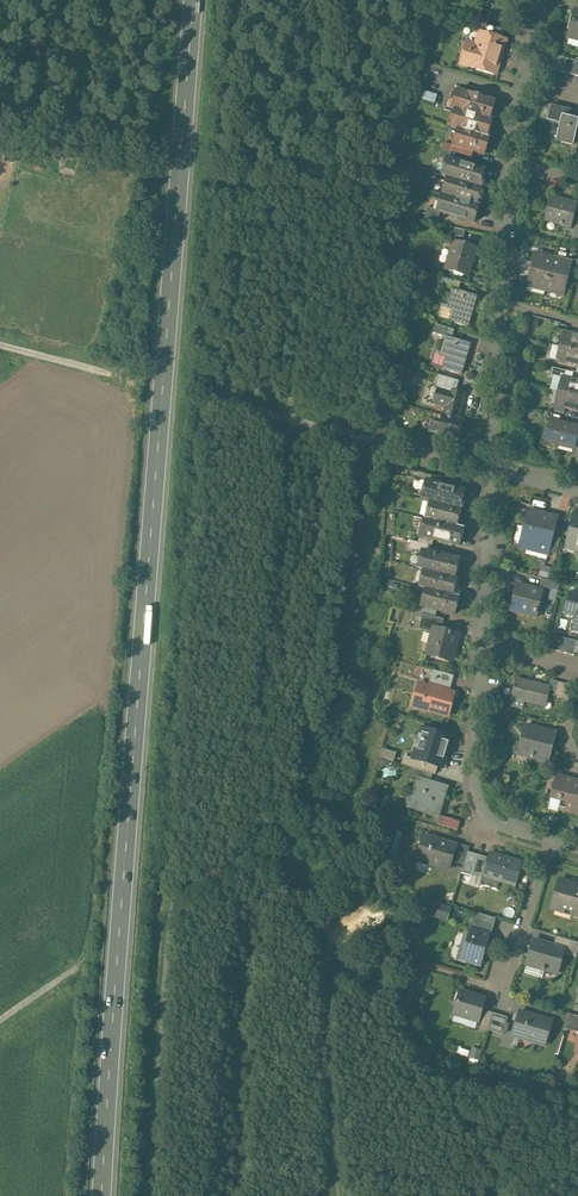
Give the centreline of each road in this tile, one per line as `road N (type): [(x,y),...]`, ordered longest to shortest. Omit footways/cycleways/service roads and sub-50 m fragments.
road 1 (primary): [(195,0),(102,1195)]
road 2 (residential): [(488,468),(510,161),(543,0)]
road 3 (track): [(156,1195),(176,904),(282,823)]
road 4 (residential): [(488,468),(210,394)]
road 5 (residential): [(547,842),(512,966),(499,979),(484,984),(409,962)]
road 6 (residential): [(547,842),(481,807),(474,782),(480,649)]
road 7 (residential): [(480,649),(488,468)]

